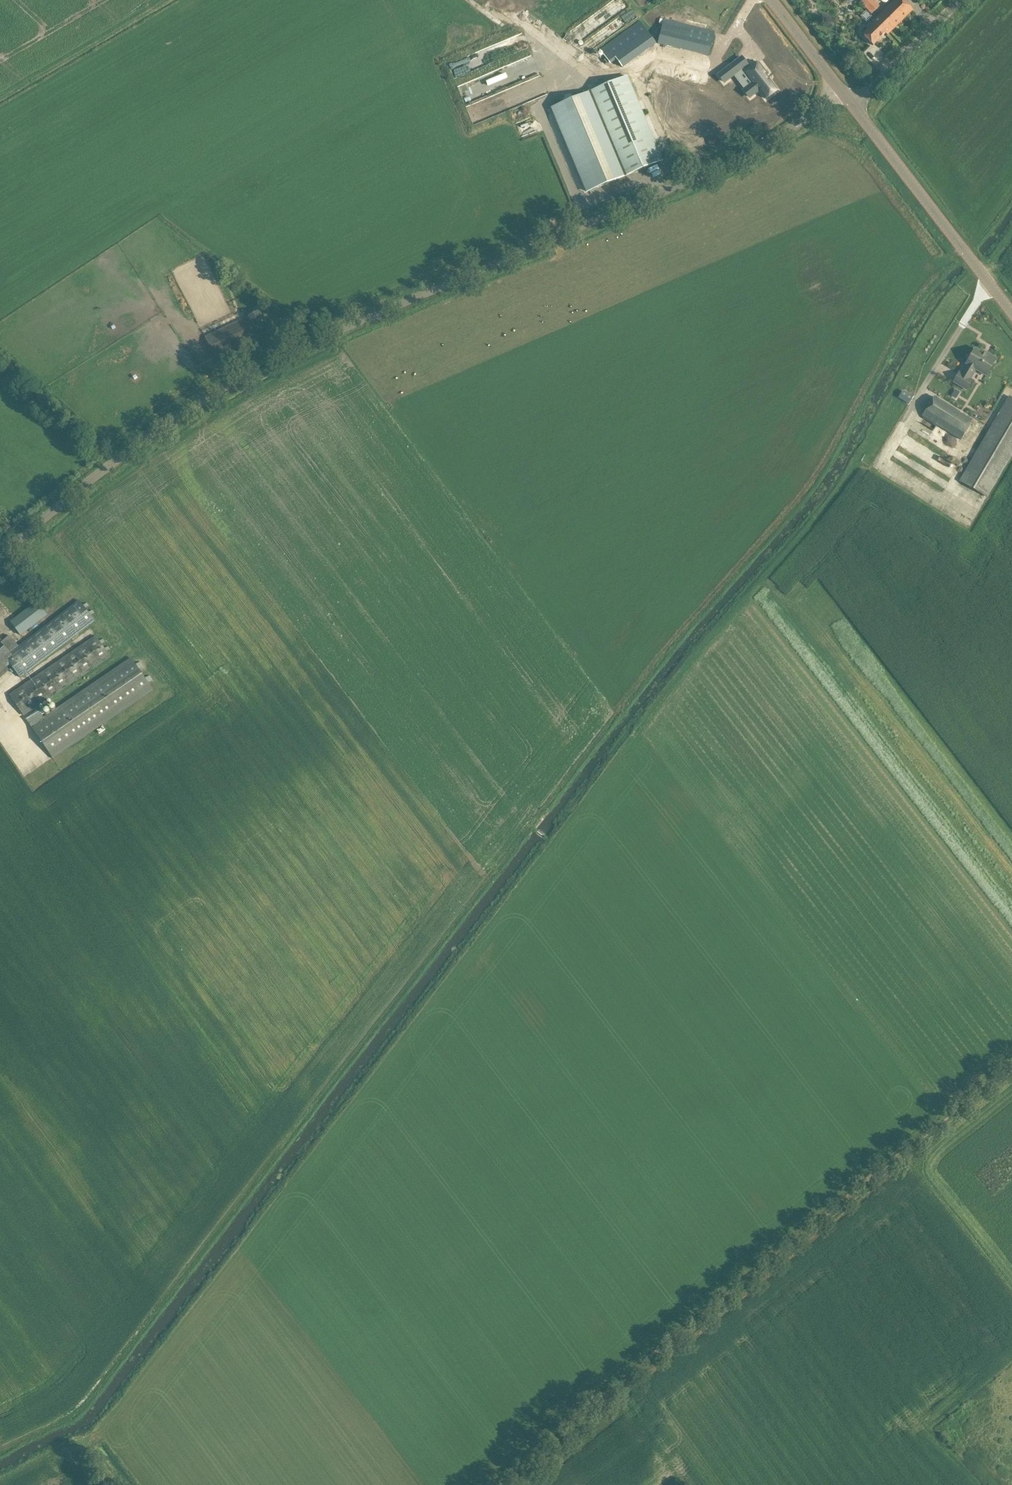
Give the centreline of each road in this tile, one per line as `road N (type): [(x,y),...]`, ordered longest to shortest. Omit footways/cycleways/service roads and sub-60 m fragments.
road 1 (unclassified): [(0,555),(109,462),(251,369),(729,159),(841,91)]
road 2 (tertiary): [(1011,312),(854,106)]
road 3 (unclassified): [(854,106),(958,0)]

